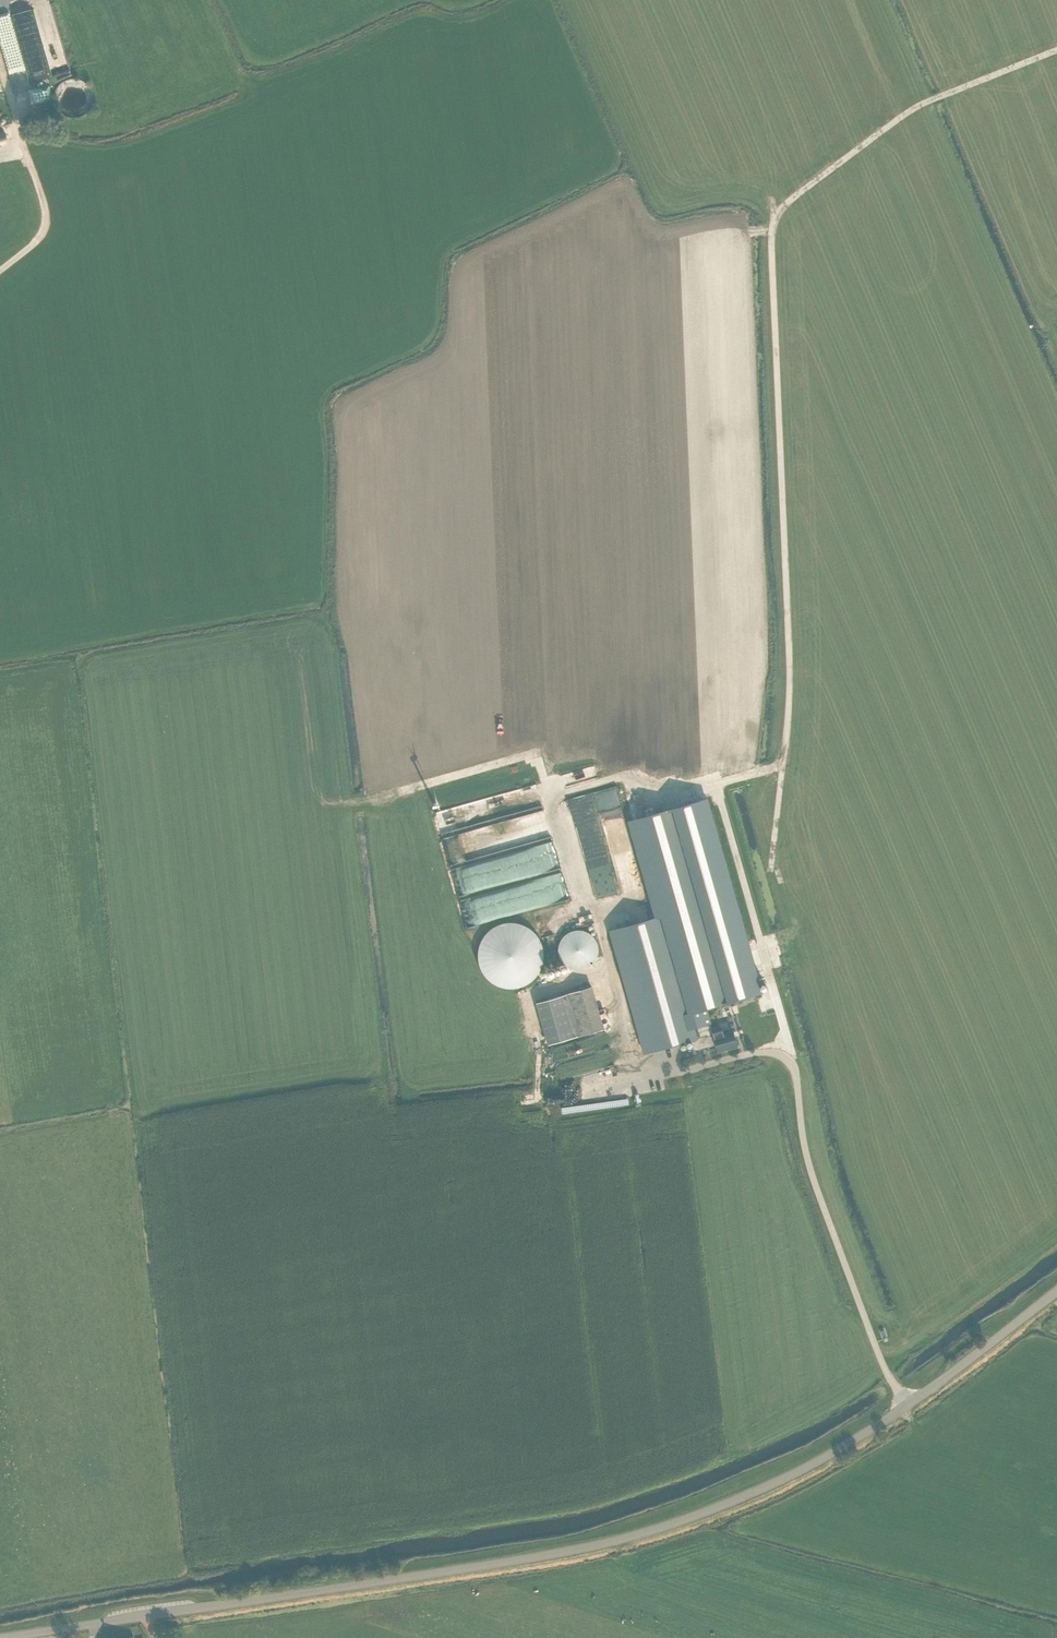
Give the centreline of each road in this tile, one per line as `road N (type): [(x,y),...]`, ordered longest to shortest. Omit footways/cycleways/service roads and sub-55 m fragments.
road 1 (tertiary): [(0,1637),(639,1535),(746,1496),(857,1439),(1056,1291)]
road 2 (track): [(745,924),(768,889),(790,670),(778,214),(922,101),(1056,48)]
road 3 (unclassified): [(0,272),(48,223),(22,135)]

